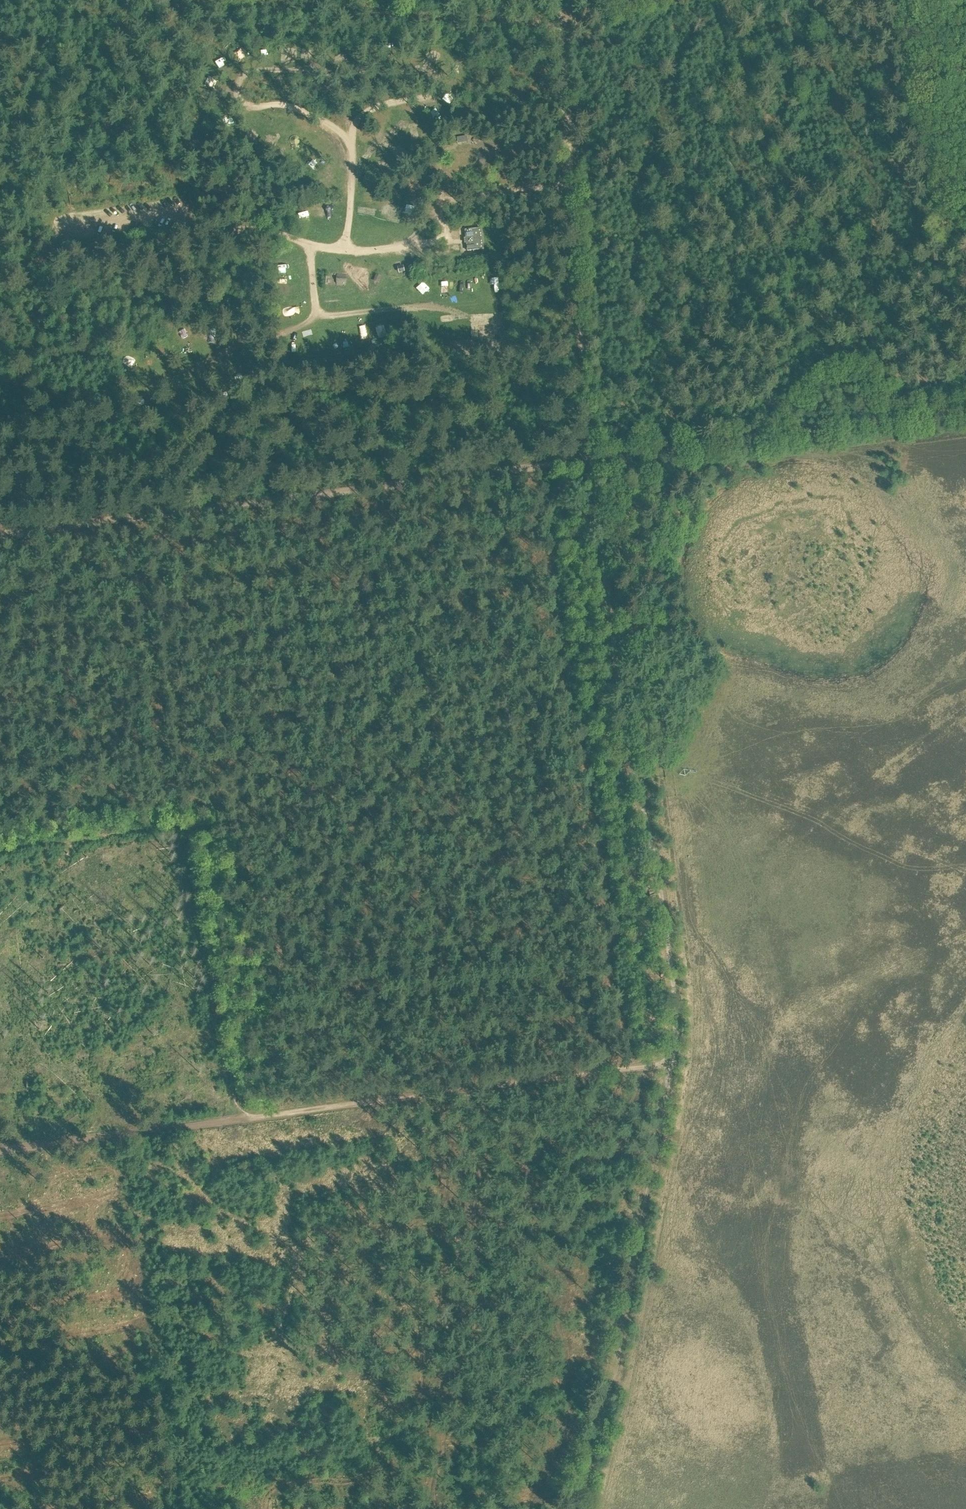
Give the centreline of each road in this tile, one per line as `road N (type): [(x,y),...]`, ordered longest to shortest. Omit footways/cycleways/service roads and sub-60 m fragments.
road 1 (track): [(670,1057),(674,995),(593,456)]
road 2 (track): [(0,532),(593,456)]
road 3 (track): [(569,1508),(670,1057)]
road 4 (track): [(238,1120),(670,1057)]
road 5 (track): [(593,456),(563,24)]
road 6 (track): [(0,267),(246,230),(313,247)]
road 7 (track): [(654,448),(965,408)]
road 8 (track): [(563,24),(260,0)]
road 9 (track): [(0,1154),(238,1120)]
road 10 (track): [(423,244),(440,240),(444,202),(575,186)]

